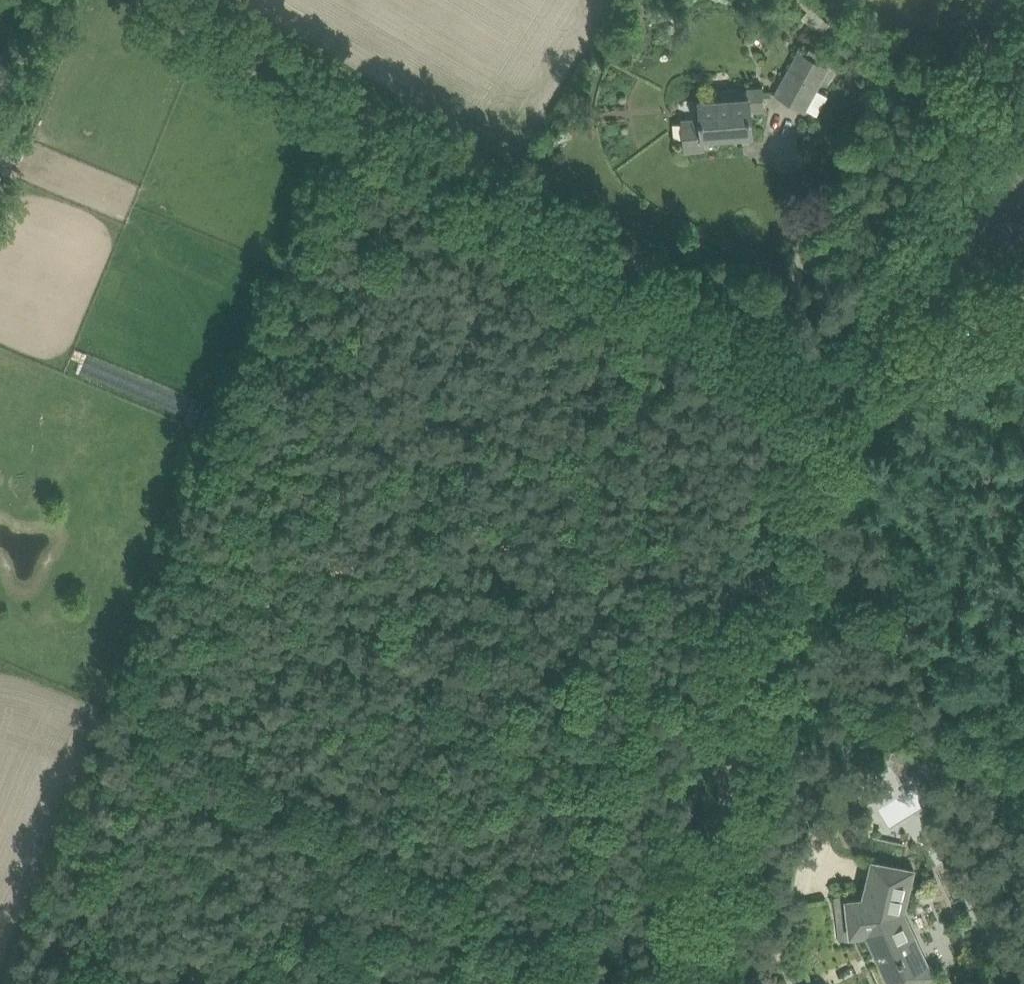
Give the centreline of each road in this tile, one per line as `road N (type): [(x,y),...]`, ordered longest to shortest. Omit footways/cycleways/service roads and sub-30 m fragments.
road 1 (track): [(825,389),(178,0)]
road 2 (track): [(678,983),(770,465),(802,405),(825,389)]
road 3 (track): [(825,389),(1023,50)]
road 4 (track): [(1023,305),(825,389)]

